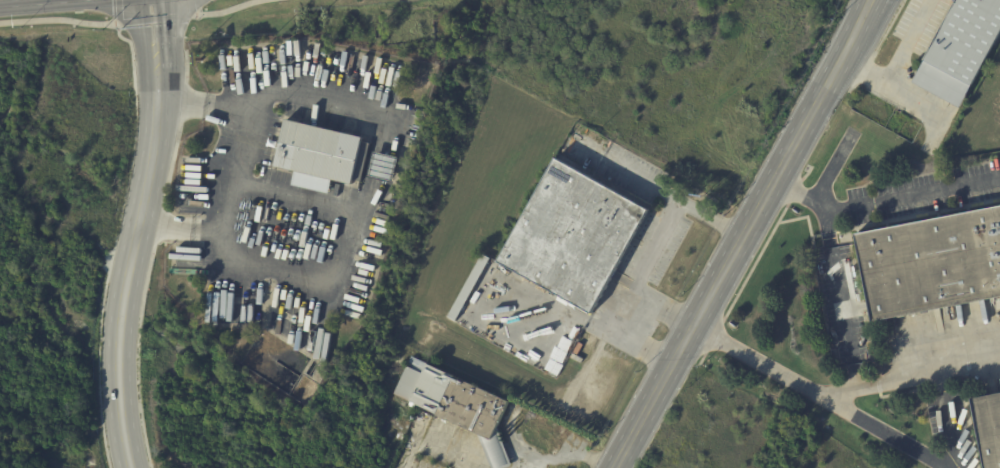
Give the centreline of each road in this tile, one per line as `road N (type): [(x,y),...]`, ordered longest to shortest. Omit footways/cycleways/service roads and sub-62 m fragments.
road 1 (tertiary): [(616,467),(863,20)]
road 2 (secondary): [(156,0),(158,122),(119,310),(130,467)]

